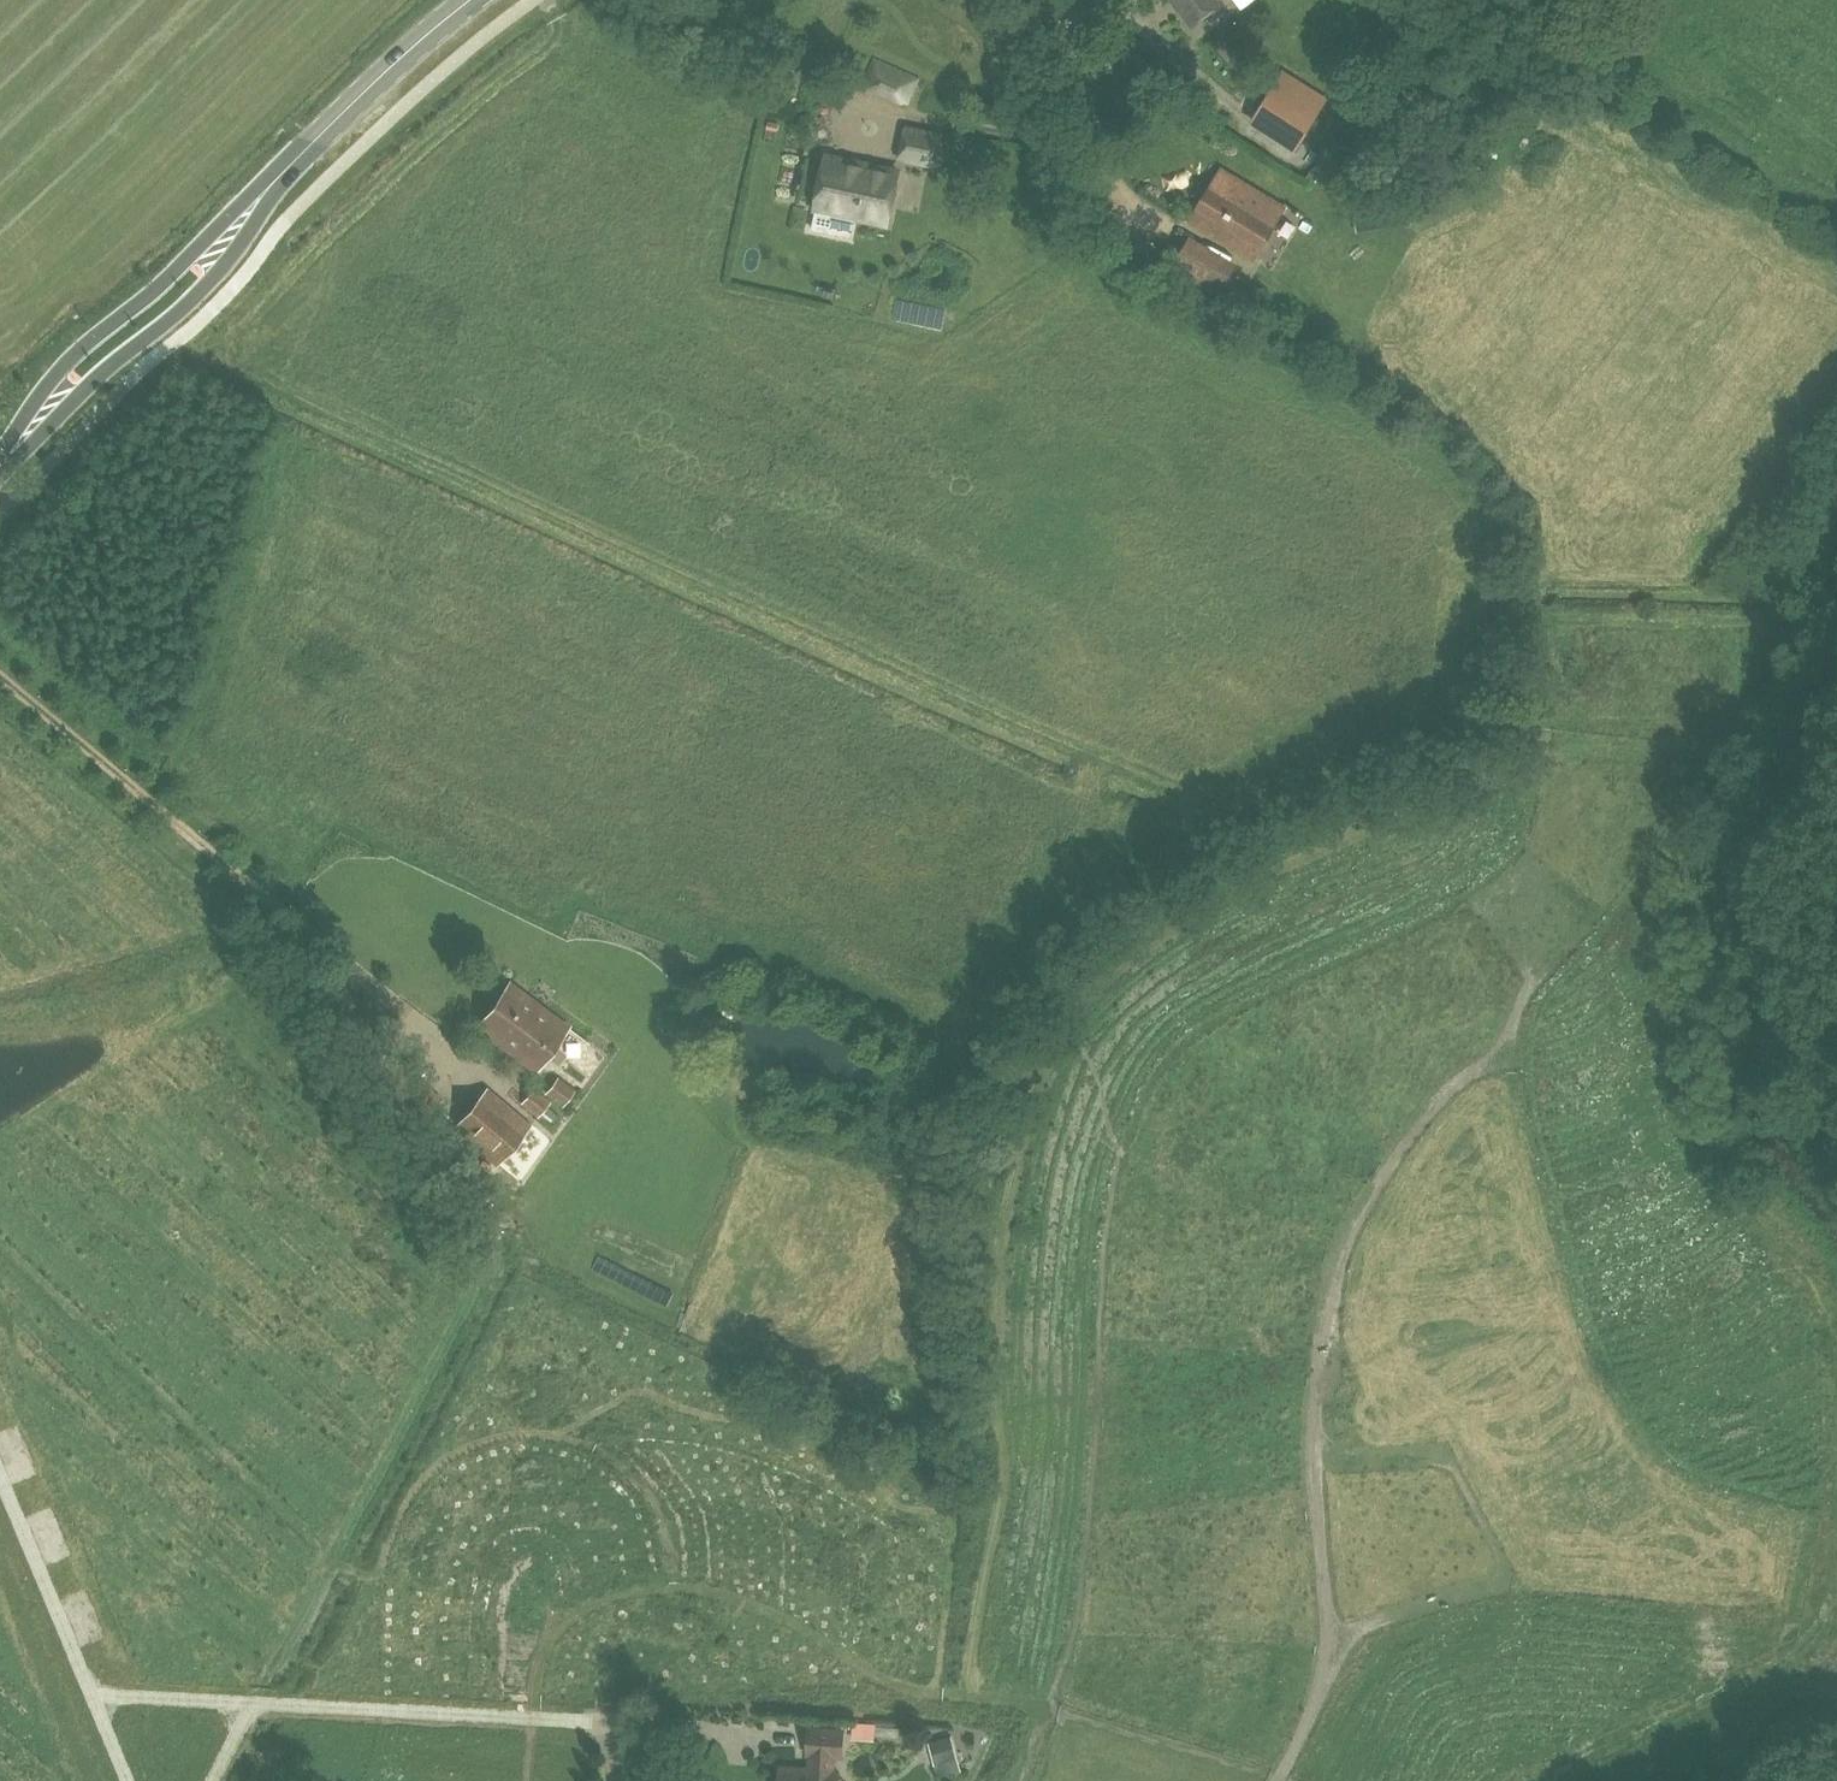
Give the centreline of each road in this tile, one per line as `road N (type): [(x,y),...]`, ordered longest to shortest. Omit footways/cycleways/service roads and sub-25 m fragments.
road 1 (secondary): [(0,470),(321,135),(469,0)]
road 2 (unclassified): [(751,1734),(341,1709),(302,1731),(274,1780)]

